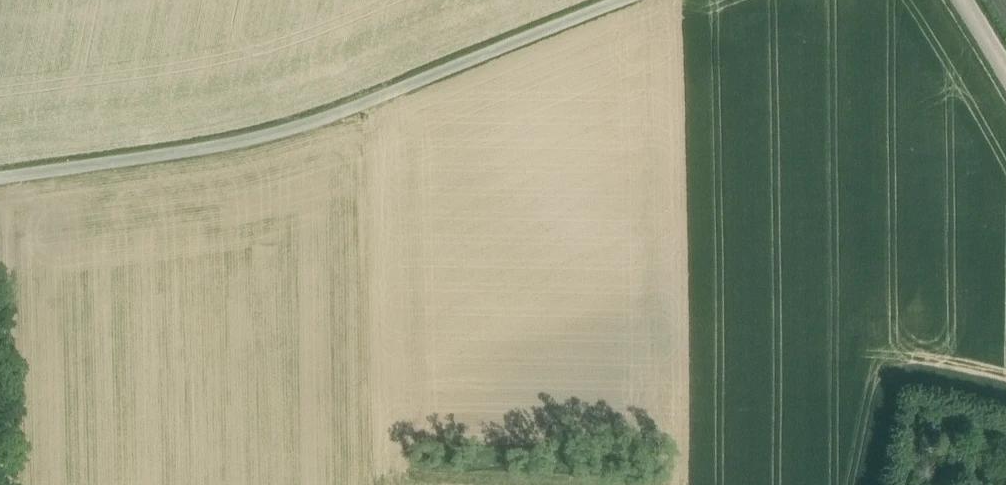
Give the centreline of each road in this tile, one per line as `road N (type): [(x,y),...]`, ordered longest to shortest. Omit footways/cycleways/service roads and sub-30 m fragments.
road 1 (unclassified): [(0,184),(233,149),(629,0)]

